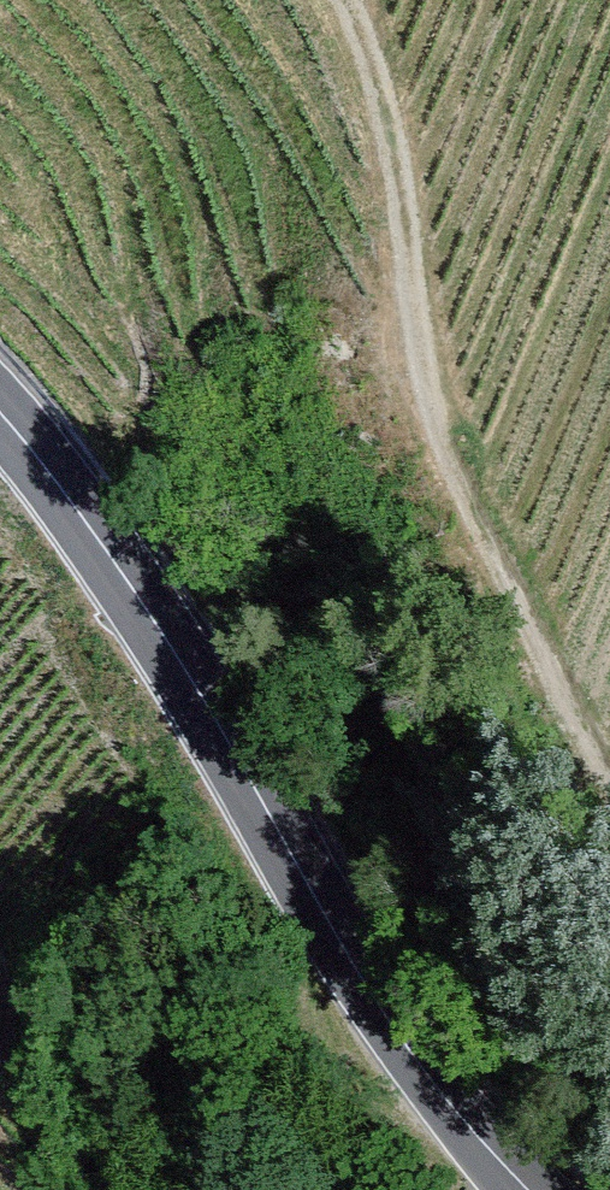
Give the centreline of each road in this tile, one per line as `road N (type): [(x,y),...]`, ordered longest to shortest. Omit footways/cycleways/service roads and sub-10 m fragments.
road 1 (secondary): [(0,414),(116,565),(404,1043),(526,1189)]
road 2 (track): [(351,0),(387,110),(433,427),(609,788)]

